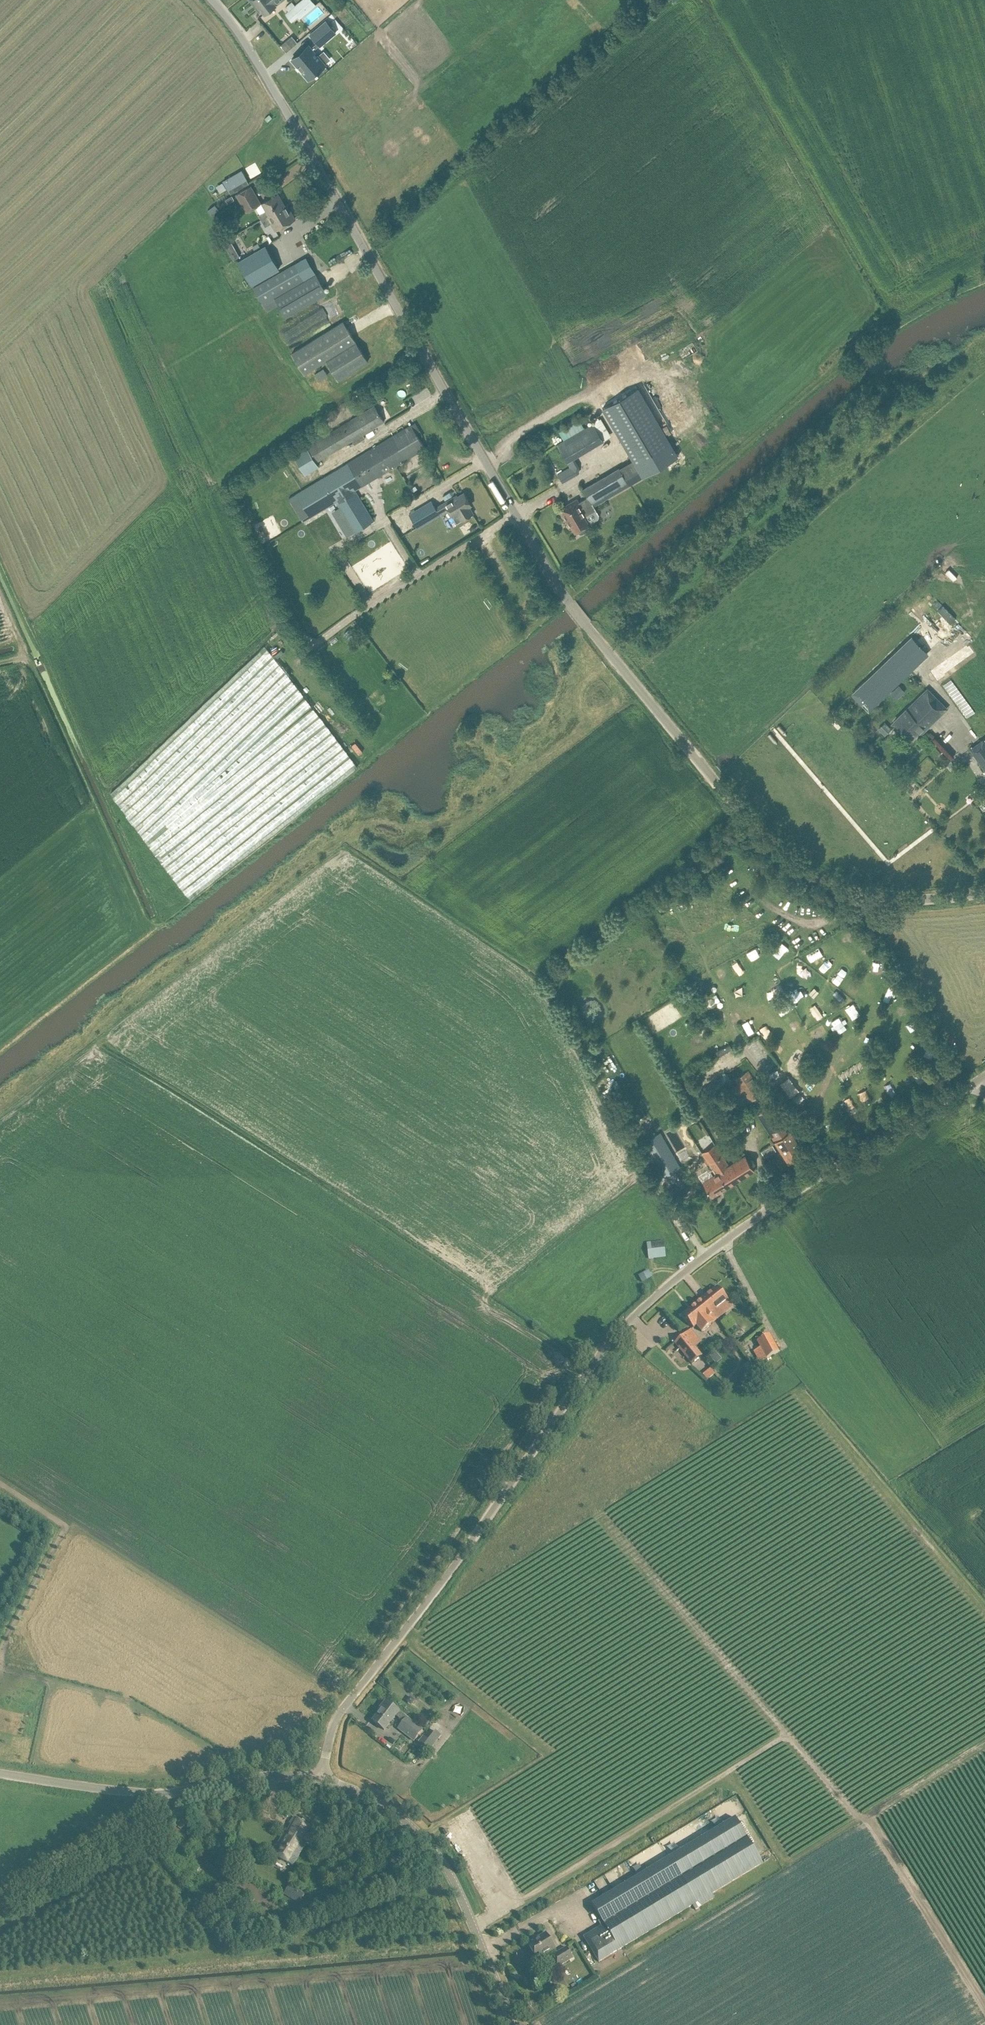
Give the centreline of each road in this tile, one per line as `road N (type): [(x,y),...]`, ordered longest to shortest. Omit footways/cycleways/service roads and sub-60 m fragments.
road 1 (unclassified): [(984,892),(858,893),(800,868),(741,811),(559,589),(249,48),(213,0)]
road 2 (unclassified): [(323,1778),(339,1714),(623,1327),(712,1250),(975,1082)]
road 3 (unclassified): [(514,2024),(453,1879),(427,1841),(385,1805),(323,1778)]
road 4 (unclassified): [(0,1773),(148,1794),(240,1776),(323,1778)]
road 5 (track): [(0,1909),(150,1824),(166,1794)]

